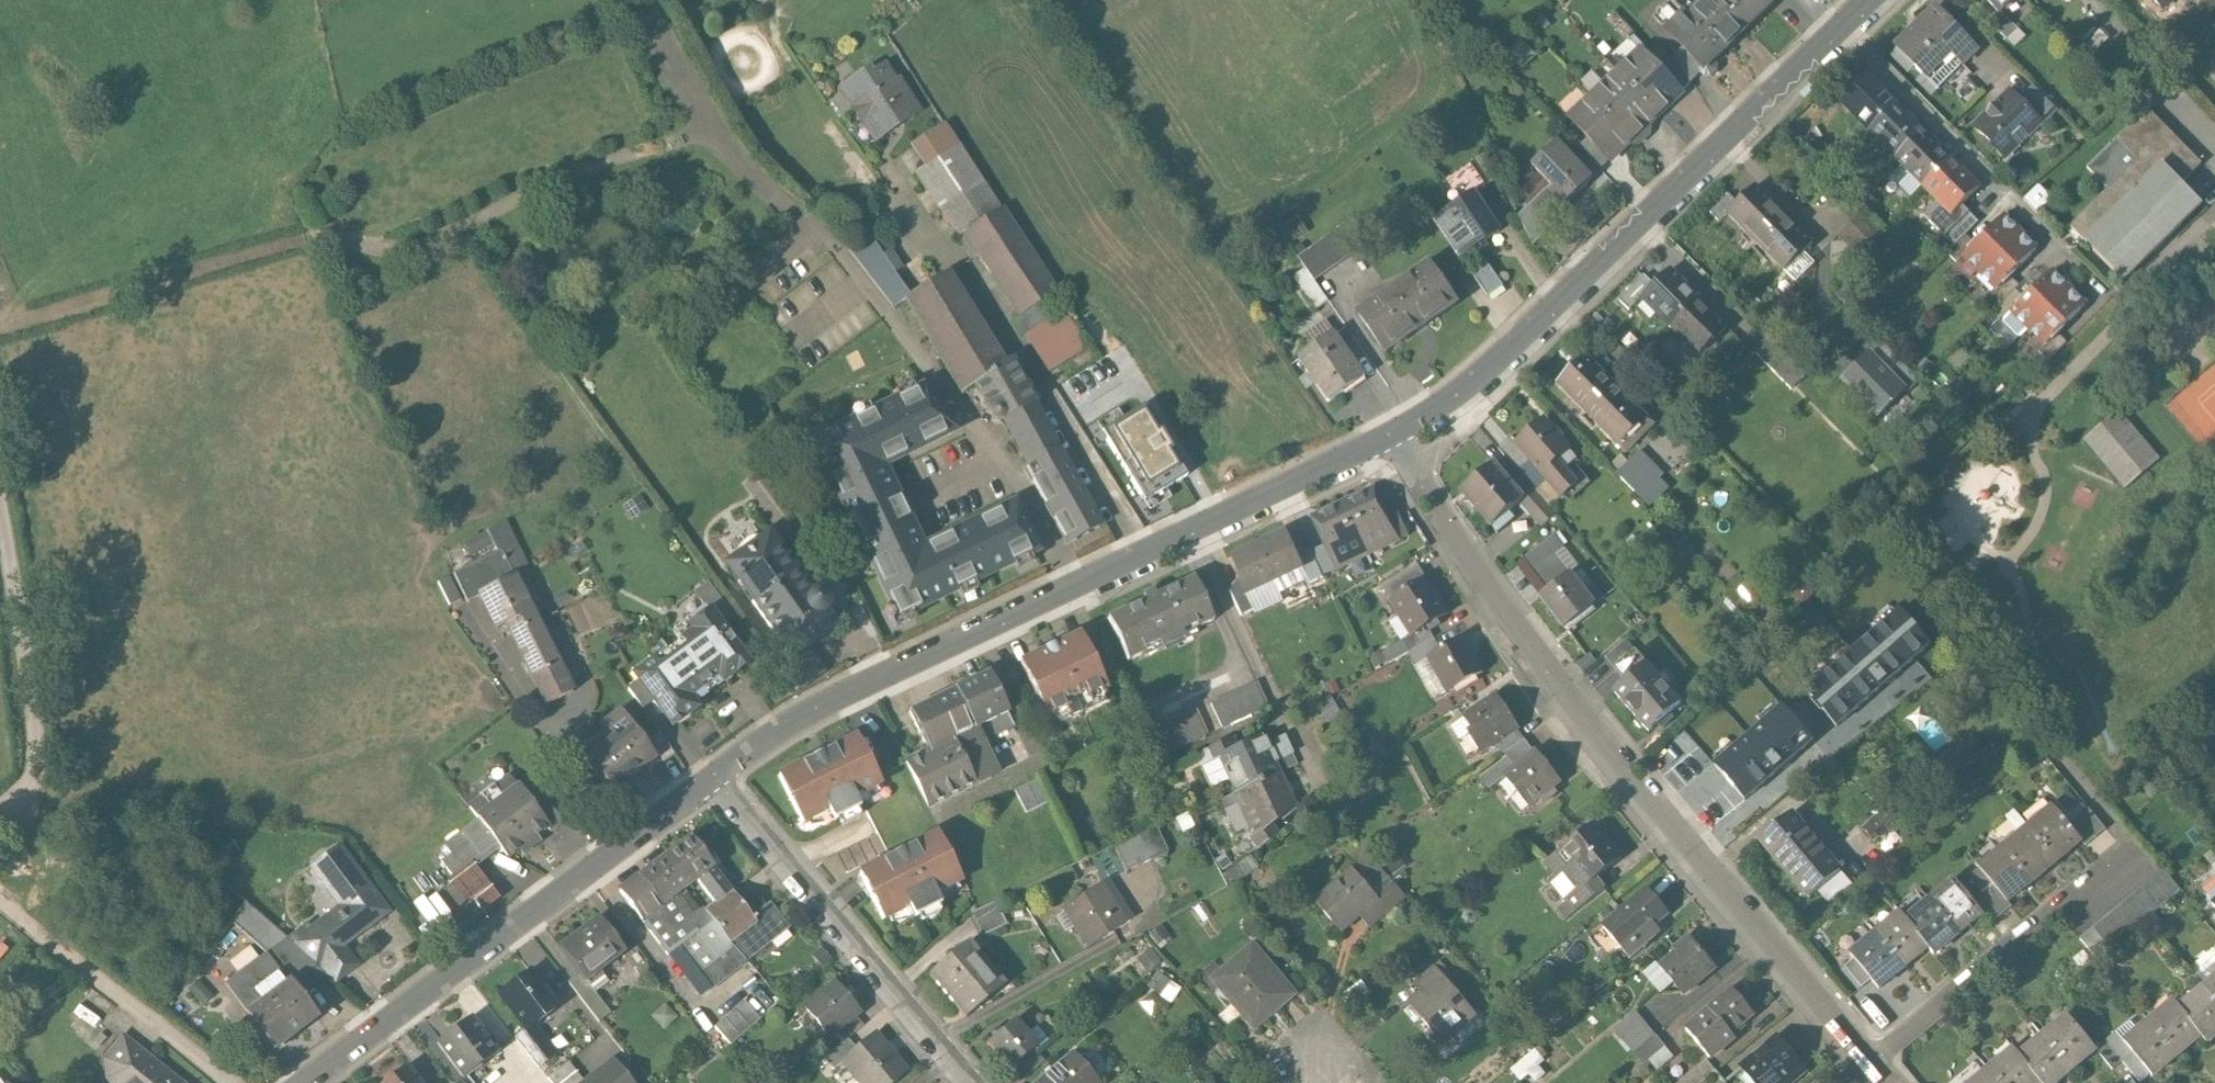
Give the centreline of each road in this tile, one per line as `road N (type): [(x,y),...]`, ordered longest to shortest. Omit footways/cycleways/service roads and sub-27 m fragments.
road 1 (residential): [(1869,1067),(1612,758),(1389,437)]
road 2 (tertiary): [(1389,437),(864,684),(712,778)]
road 3 (tertiary): [(1869,0),(1494,373),(1389,437)]
road 4 (tertiary): [(712,778),(306,1082)]
road 5 (residential): [(973,1082),(712,778)]
road 6 (residential): [(1869,1067),(2134,854)]
road 7 (track): [(0,810),(23,795),(37,749),(0,516)]
road 8 (track): [(95,978),(0,903)]

